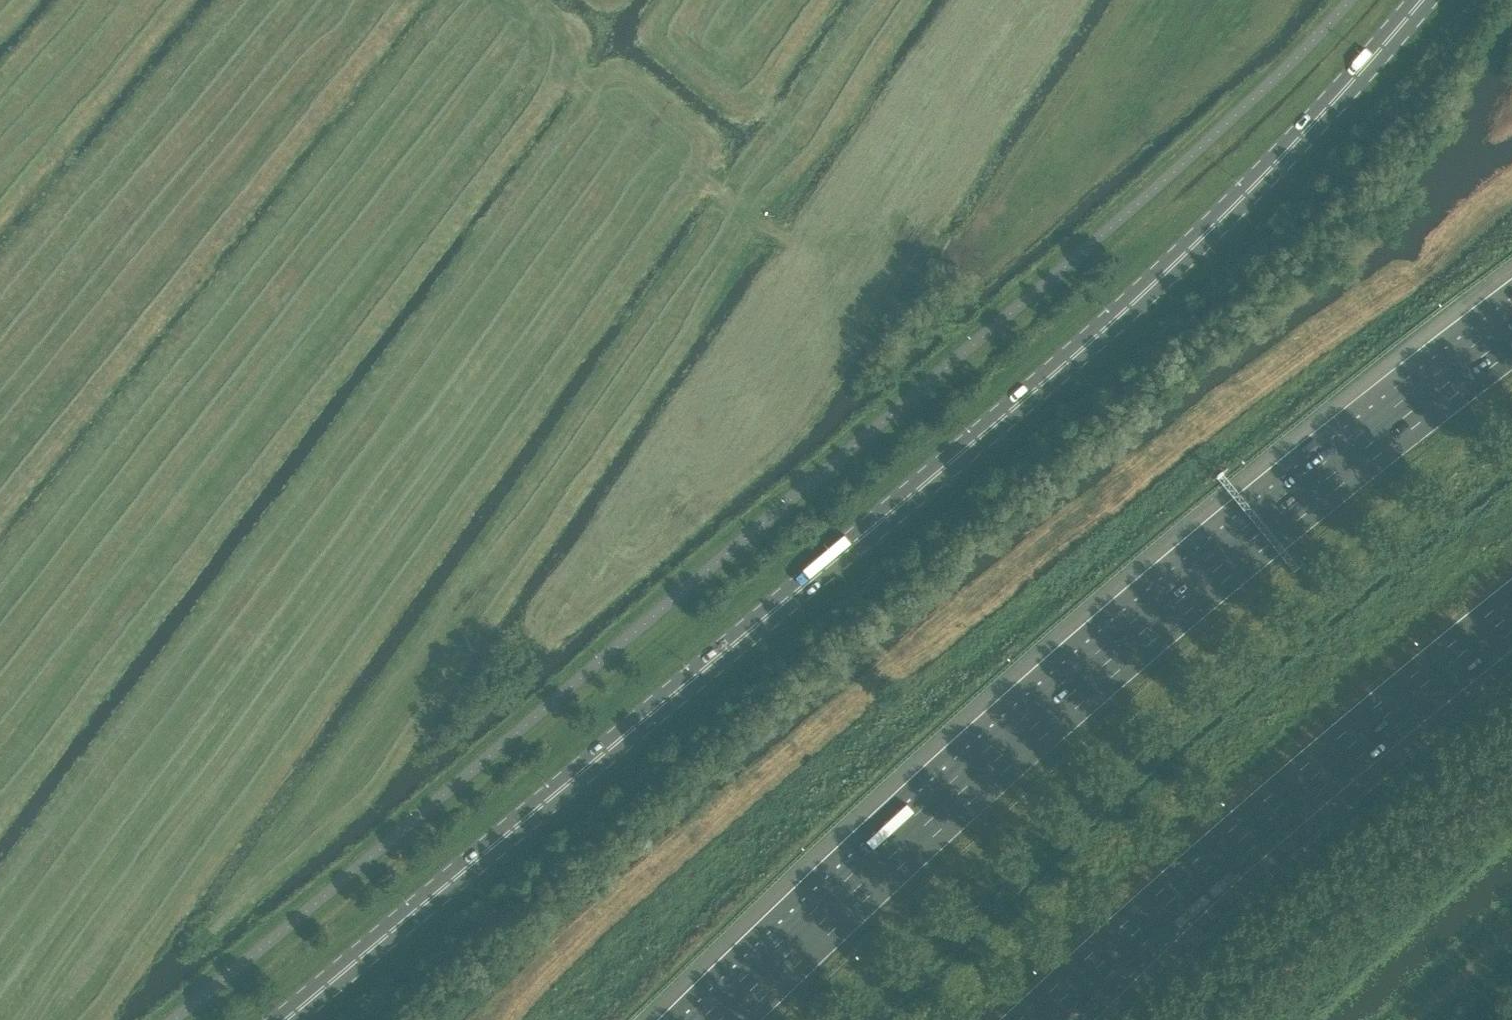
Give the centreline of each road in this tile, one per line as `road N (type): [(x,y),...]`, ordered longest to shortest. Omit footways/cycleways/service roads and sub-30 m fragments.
road 1 (primary): [(1421,0),(1264,175),(1068,361),(285,1019)]
road 2 (motorway): [(1511,333),(1145,629),(720,1019)]
road 3 (motorway): [(1040,1019),(1511,613)]

